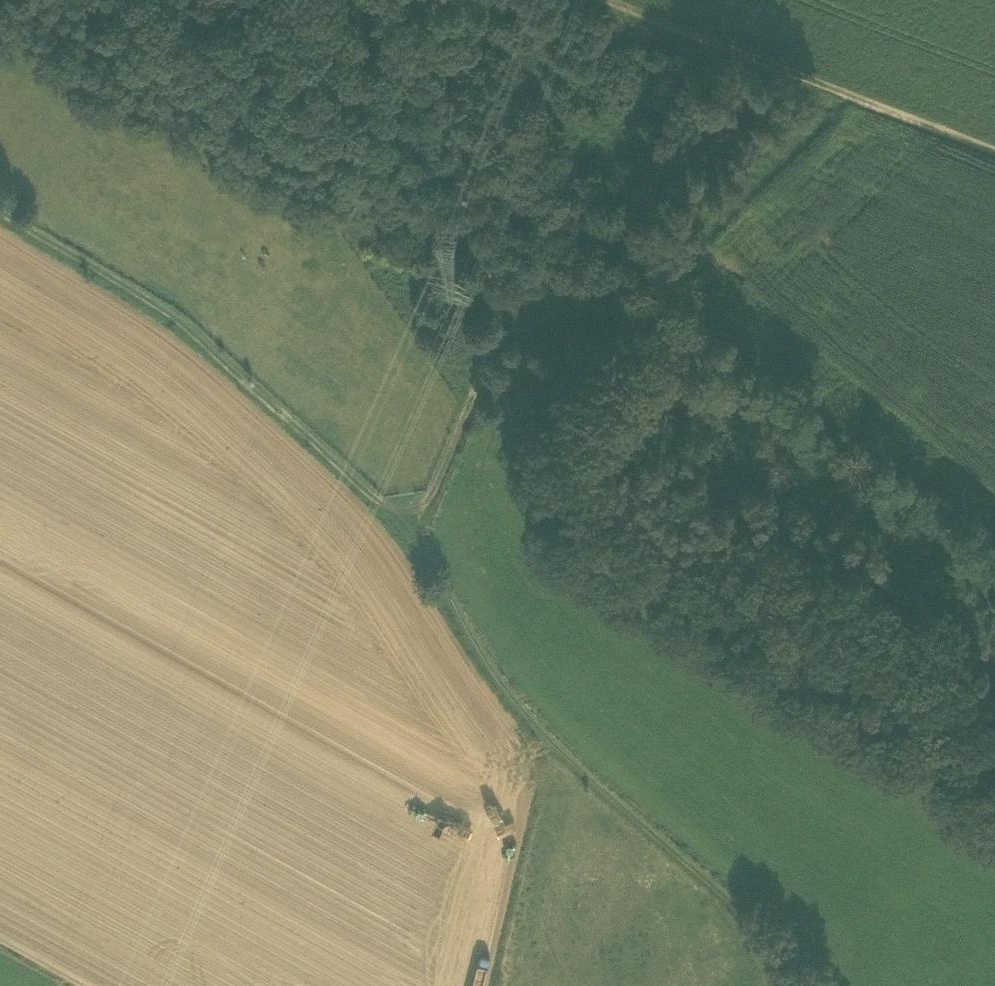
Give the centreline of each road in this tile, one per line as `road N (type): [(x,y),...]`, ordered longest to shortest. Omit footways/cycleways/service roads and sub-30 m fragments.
road 1 (track): [(415,536),(479,650),(545,732),(741,913),(778,985)]
road 2 (track): [(503,0),(457,91),(454,119),(469,211),(501,319),(415,536)]
road 3 (track): [(415,536),(175,316),(0,214)]
road 4 (track): [(994,151),(617,0)]

